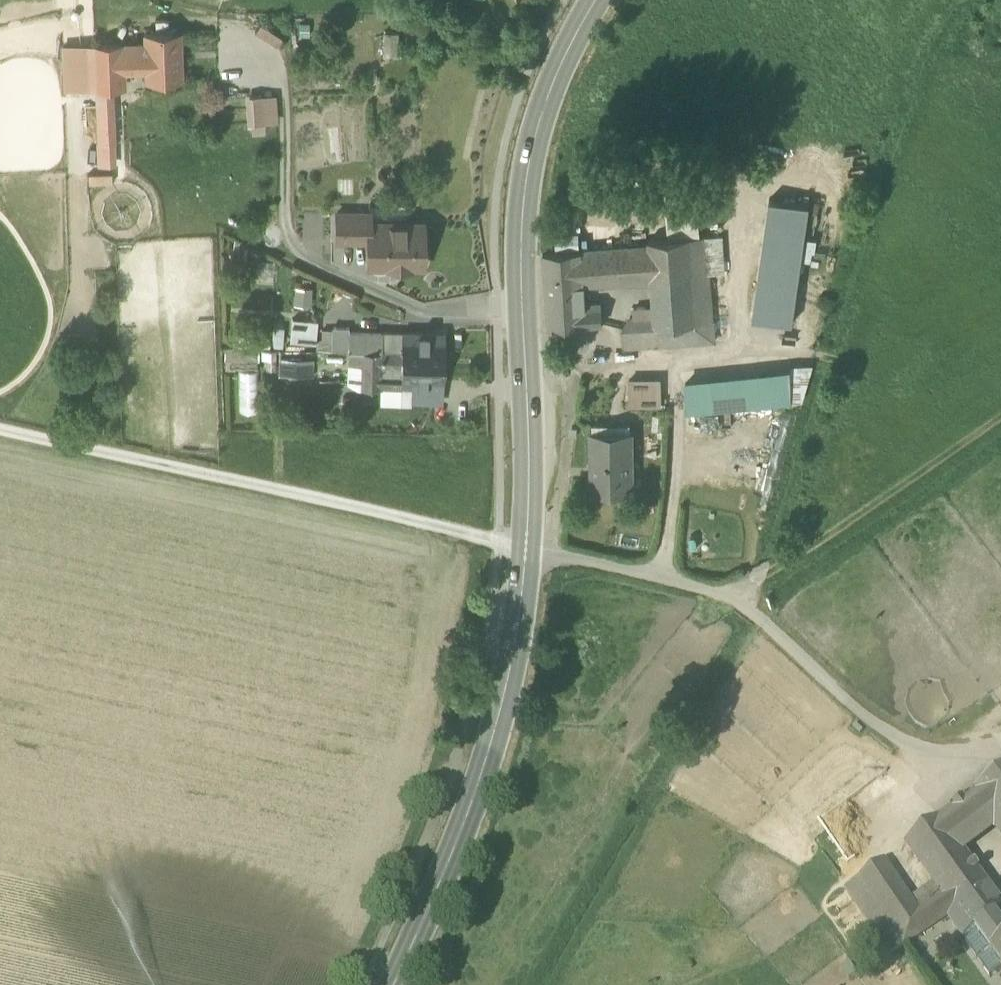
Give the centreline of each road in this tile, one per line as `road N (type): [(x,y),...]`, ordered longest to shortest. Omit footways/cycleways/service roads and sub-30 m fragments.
road 1 (primary): [(598,0),(534,136),(524,197),(526,547)]
road 2 (unclassified): [(1000,749),(896,748),(731,596),(526,547)]
road 3 (track): [(526,547),(0,429)]
road 4 (primary): [(526,547),(514,647),(481,777),(393,984)]
road 5 (track): [(731,596),(1000,419)]

